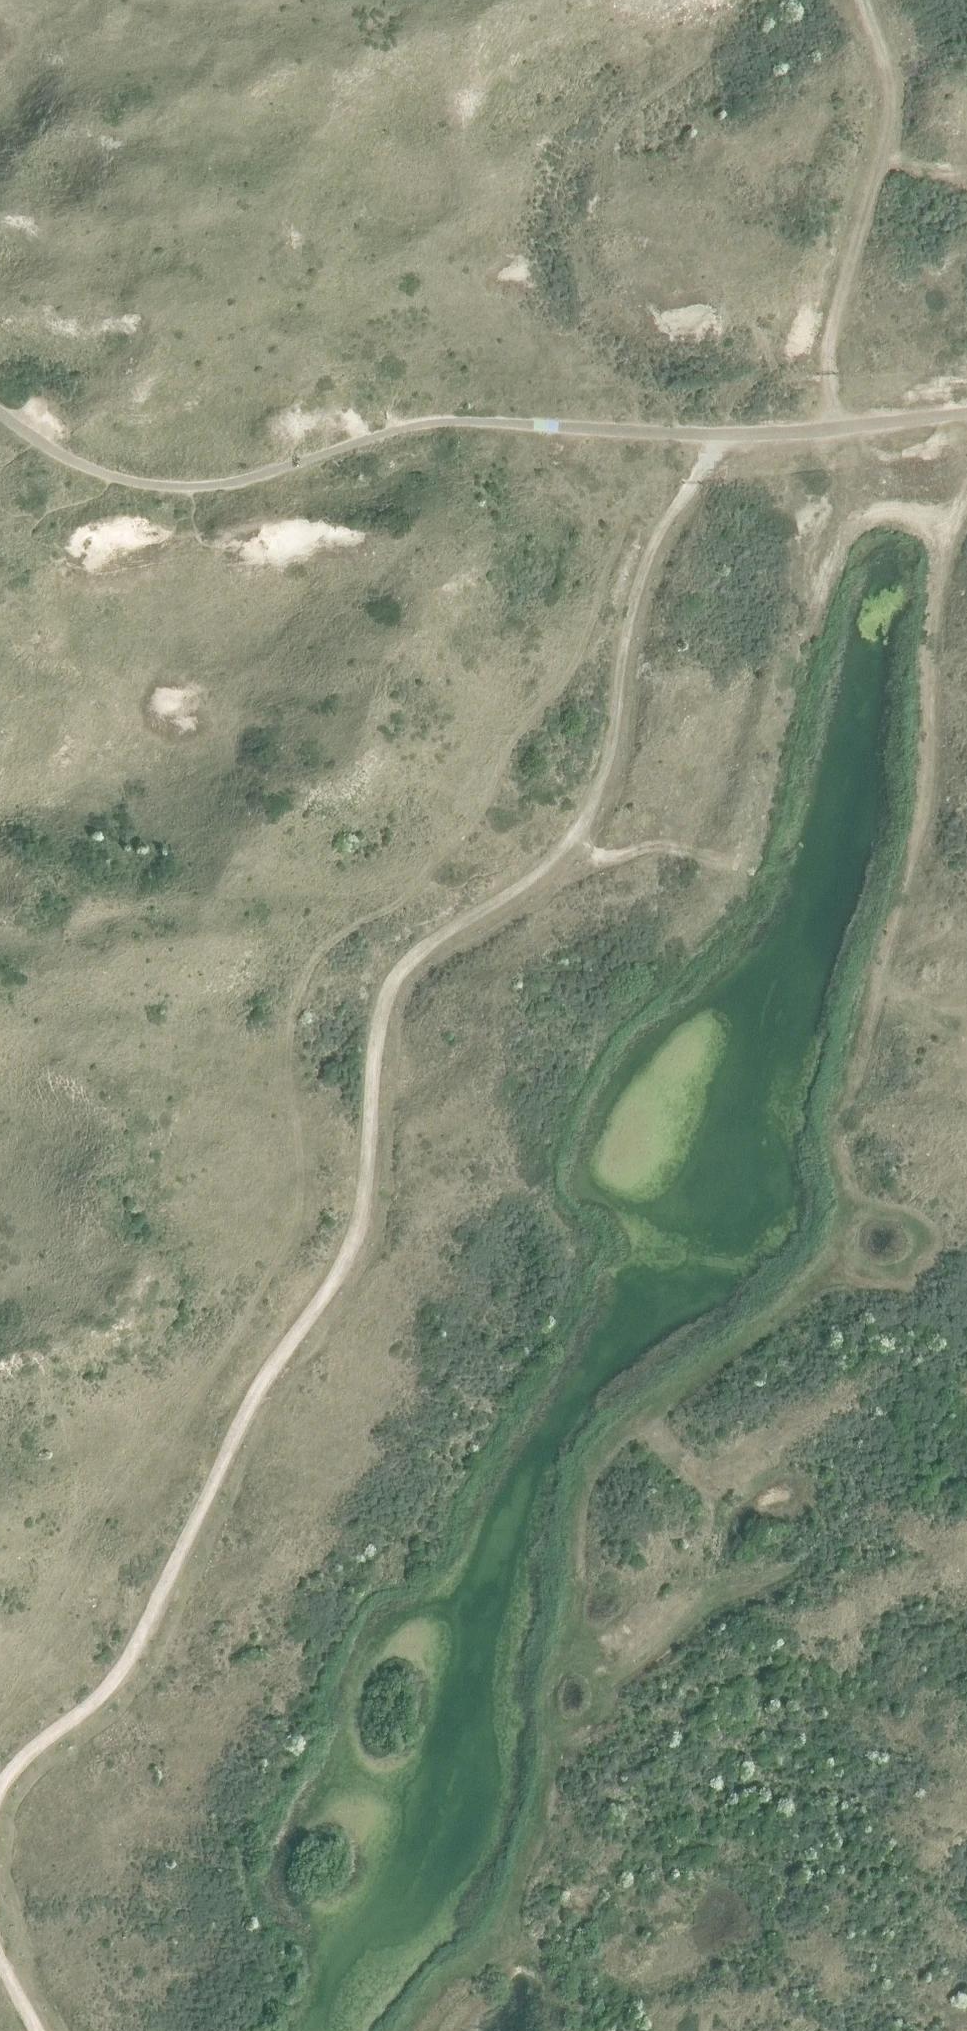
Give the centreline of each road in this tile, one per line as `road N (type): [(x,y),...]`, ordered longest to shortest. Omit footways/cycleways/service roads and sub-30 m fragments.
road 1 (track): [(832,434),(829,339),(890,117),(888,81),(861,0)]

